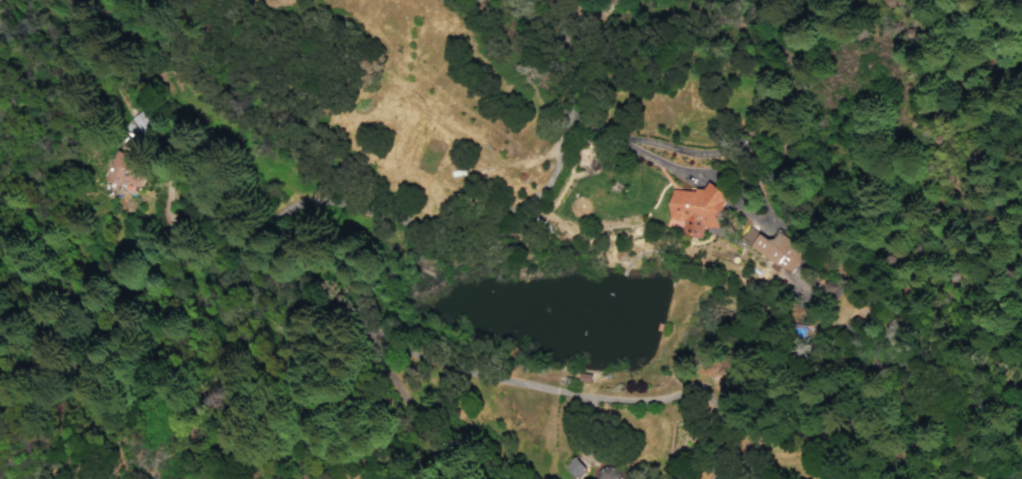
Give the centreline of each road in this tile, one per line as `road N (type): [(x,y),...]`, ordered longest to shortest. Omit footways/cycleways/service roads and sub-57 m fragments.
road 1 (residential): [(981,478),(943,403),(663,224),(539,124)]
road 2 (residential): [(293,196),(274,273),(501,382),(594,396),(682,397)]
road 3 (residential): [(549,186),(477,223),(293,196),(151,53)]
road 4 (residential): [(346,310),(447,478)]
road 5 (residential): [(536,0),(549,186)]
road 6 (residential): [(151,53),(138,122),(123,136),(158,172),(152,207)]

